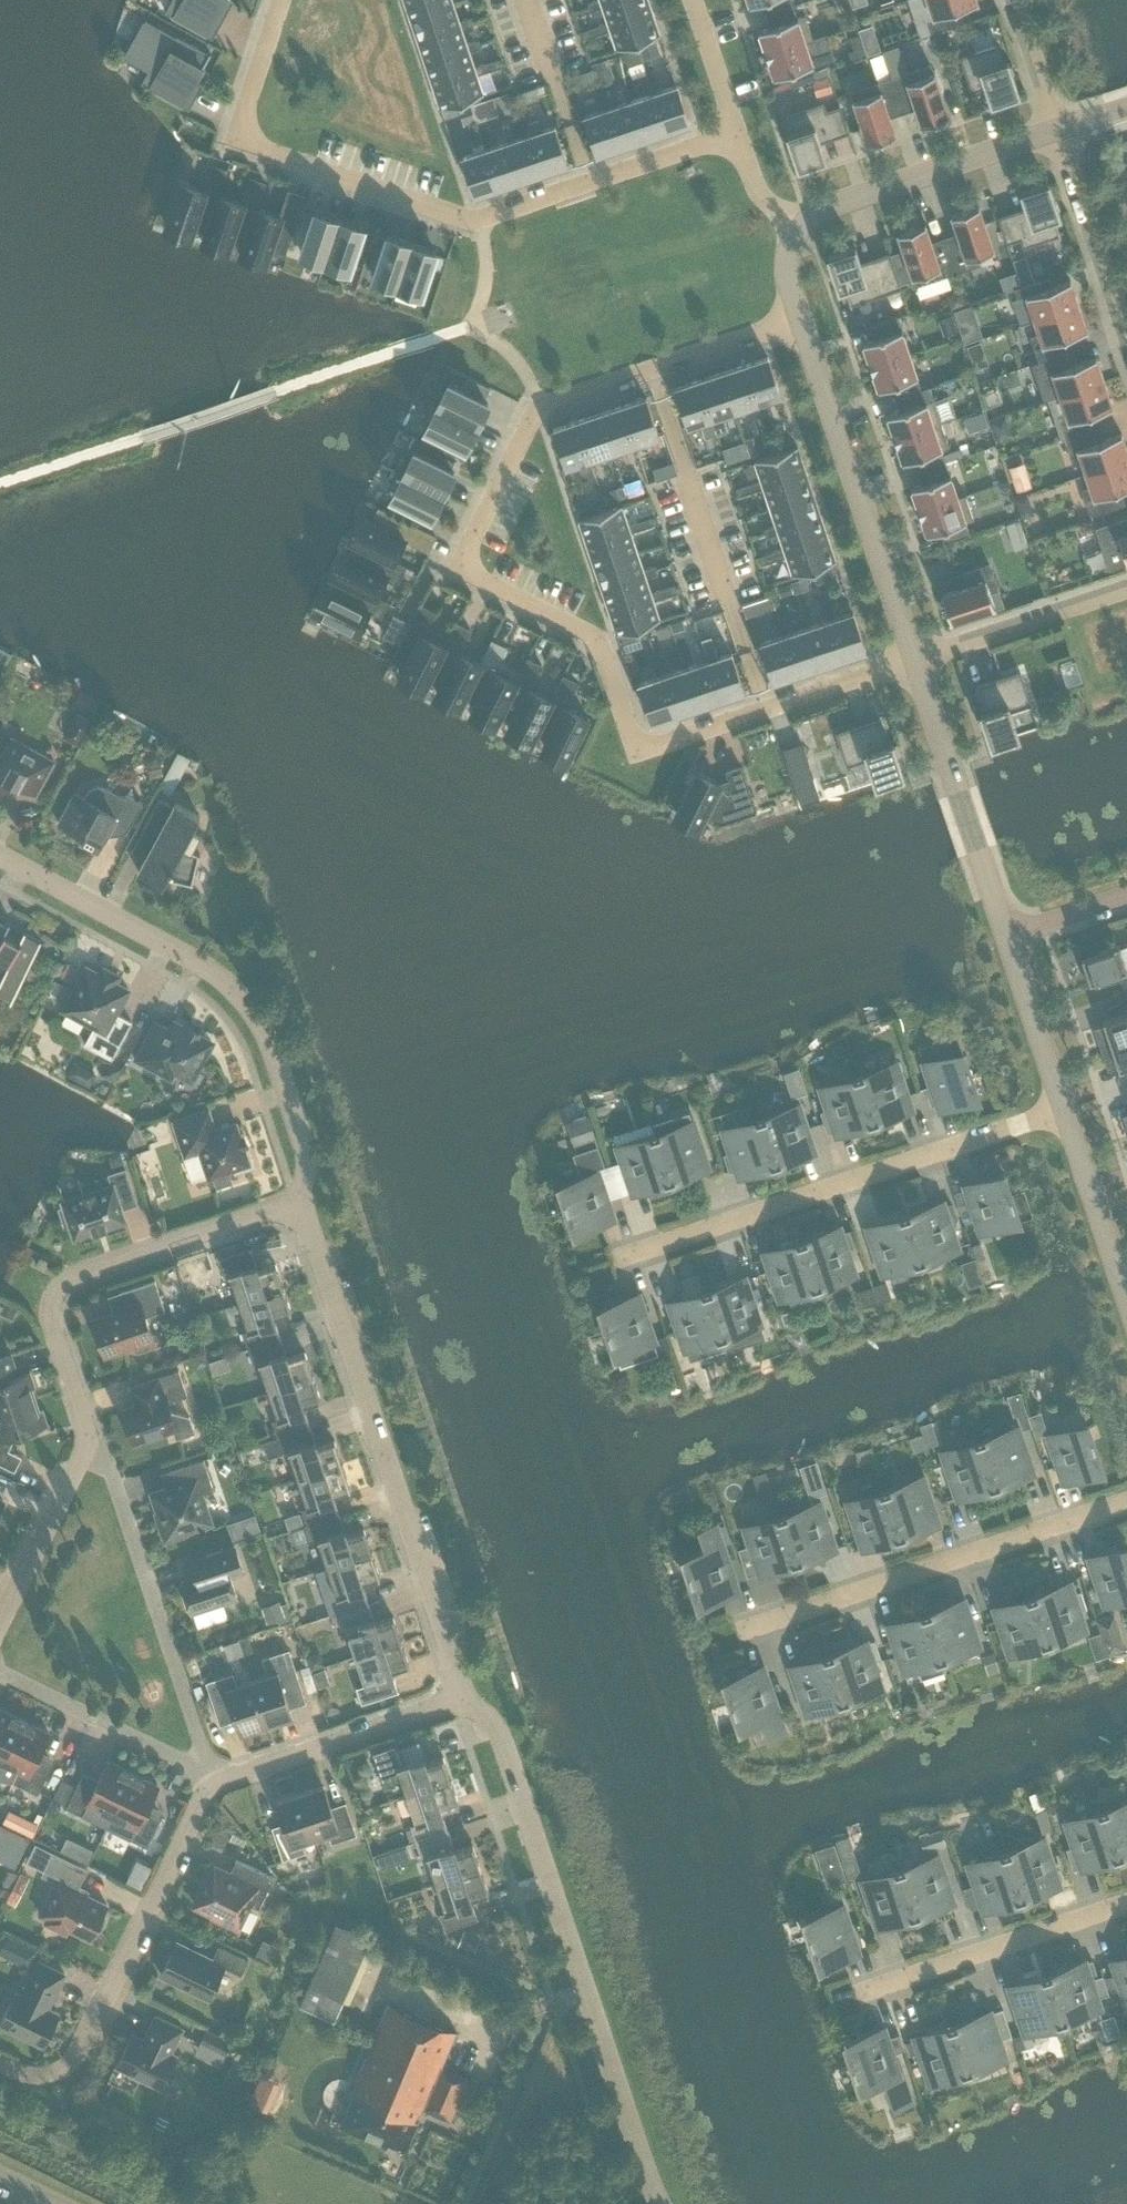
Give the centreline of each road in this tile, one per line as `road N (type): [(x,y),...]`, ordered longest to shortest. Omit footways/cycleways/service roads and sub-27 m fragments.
road 1 (residential): [(914,660),(638,752),(600,642),(473,576),(466,564),(541,408),(800,318)]
road 2 (residential): [(663,2203),(498,1731),(466,1700)]
road 3 (residential): [(466,1700),(305,1205)]
road 4 (residential): [(586,186),(479,221),(262,150),(244,120),(281,0)]
road 5 (residential): [(305,1205),(307,1160),(252,1010),(210,971),(0,858)]
road 6 (residential): [(1065,1110),(615,1259)]
road 7 (residential): [(85,1447),(51,1321),(58,1288),(71,1276),(305,1205)]
road 8 (residential): [(1126,1501),(738,1632)]
road 9 (residential): [(212,1784),(74,2062),(38,2076),(0,2061)]
road 10 (residential): [(212,1784),(112,1469),(85,1447)]
road 11 (residential): [(914,660),(800,318)]
road 12 (residential): [(1005,938),(914,660)]
road 13 (residential): [(1126,1903),(861,1993)]
road 14 (residential): [(798,228),(820,210),(1057,130)]
road 15 (residential): [(466,1700),(212,1784)]
road 16 (residential): [(212,1784),(179,1760),(0,1672)]
road 17 (residential): [(1126,588),(914,660)]
road 18 (residential): [(1057,130),(1126,340)]
road 19 (residential): [(0,1626),(85,1447)]
road 20 (residential): [(1126,1297),(1065,1110)]
road 21 (residential): [(586,186),(525,0)]
road 22 (residential): [(1065,1110),(1005,938)]
road 23 (residential): [(735,135),(586,186)]
road 24 (residential): [(735,135),(691,0)]
road 25 (residential): [(1014,0),(1057,130)]
road 26 (residential): [(1005,938),(1126,896)]

